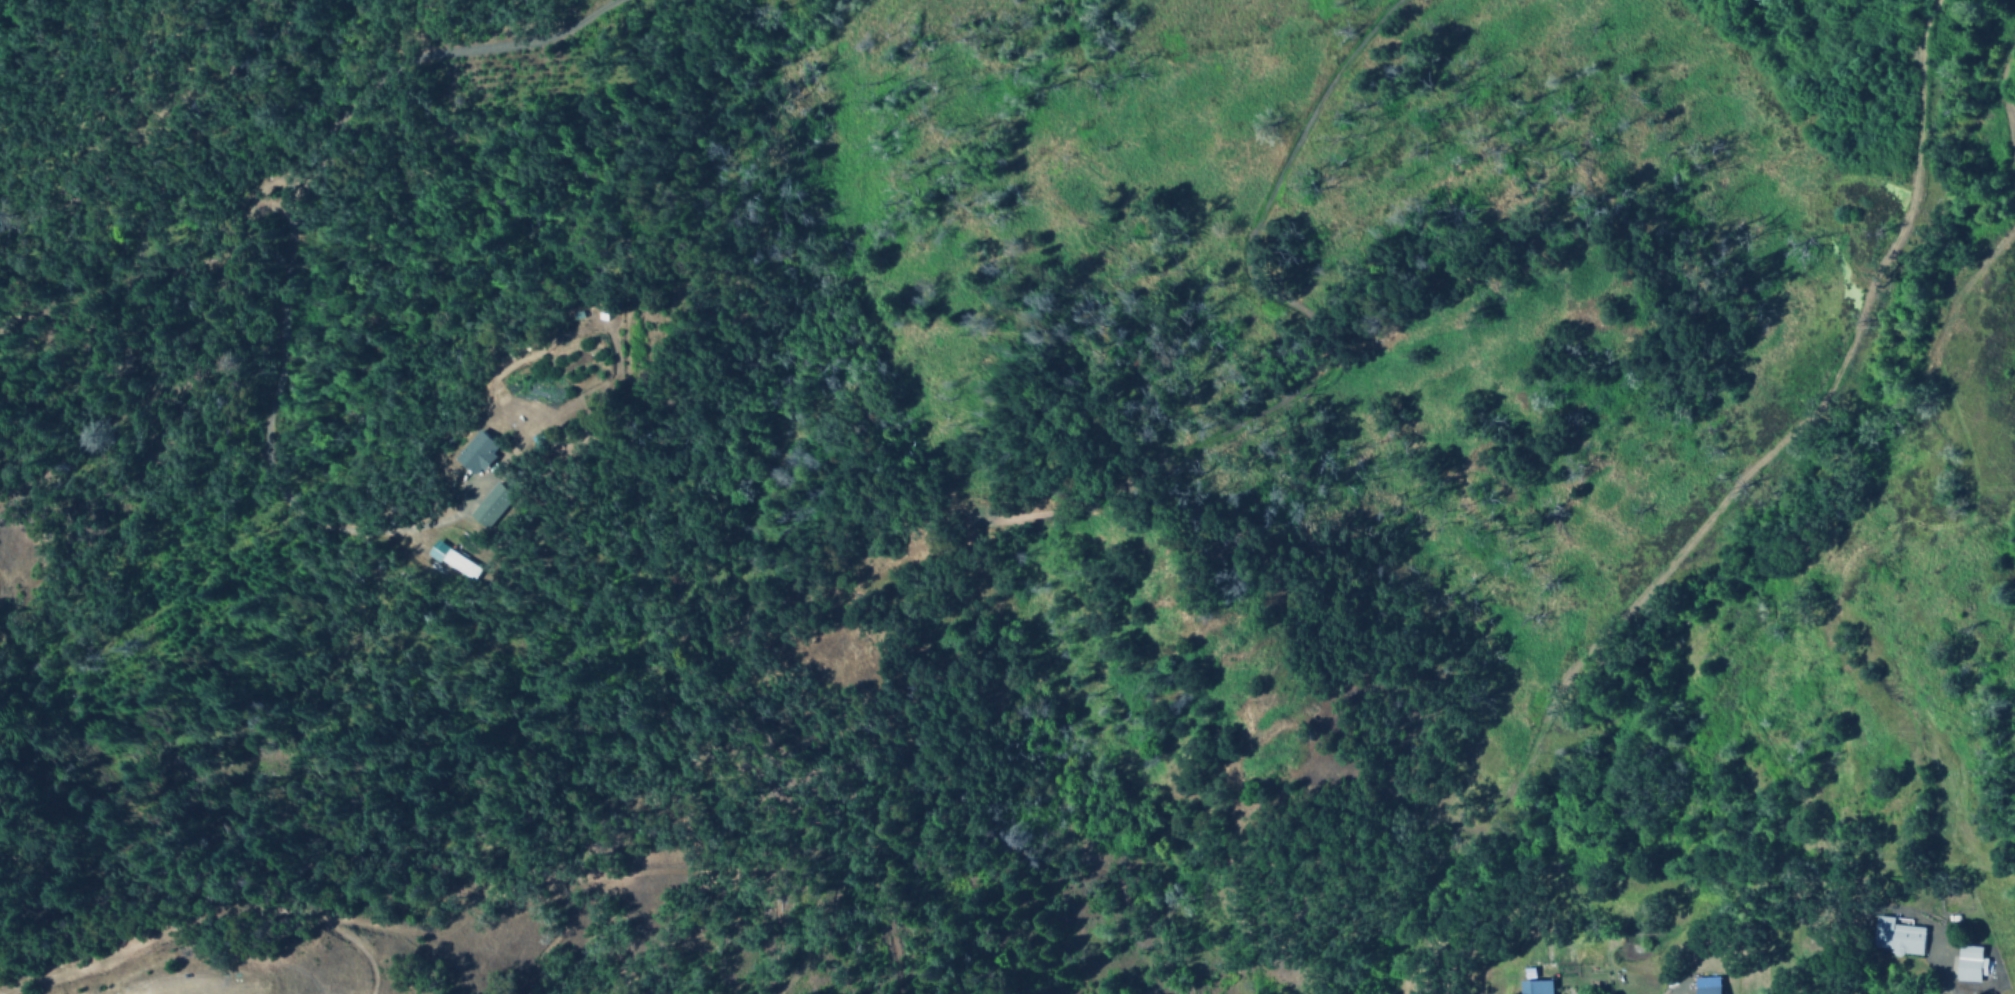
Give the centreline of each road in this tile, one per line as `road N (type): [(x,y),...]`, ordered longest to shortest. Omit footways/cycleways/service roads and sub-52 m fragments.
road 1 (residential): [(624,0),(540,43),(396,69),(356,96),(288,165),(281,339),(264,444),(280,489),(293,508),(342,533),(415,531),(461,519),(476,503)]
road 2 (residential): [(1003,527),(1084,499),(1323,383),(1328,363),(1314,316),(1258,288),(1253,239),(1333,80),(1403,0)]
road 3 (track): [(2,993),(224,914),(312,912),(393,928)]

